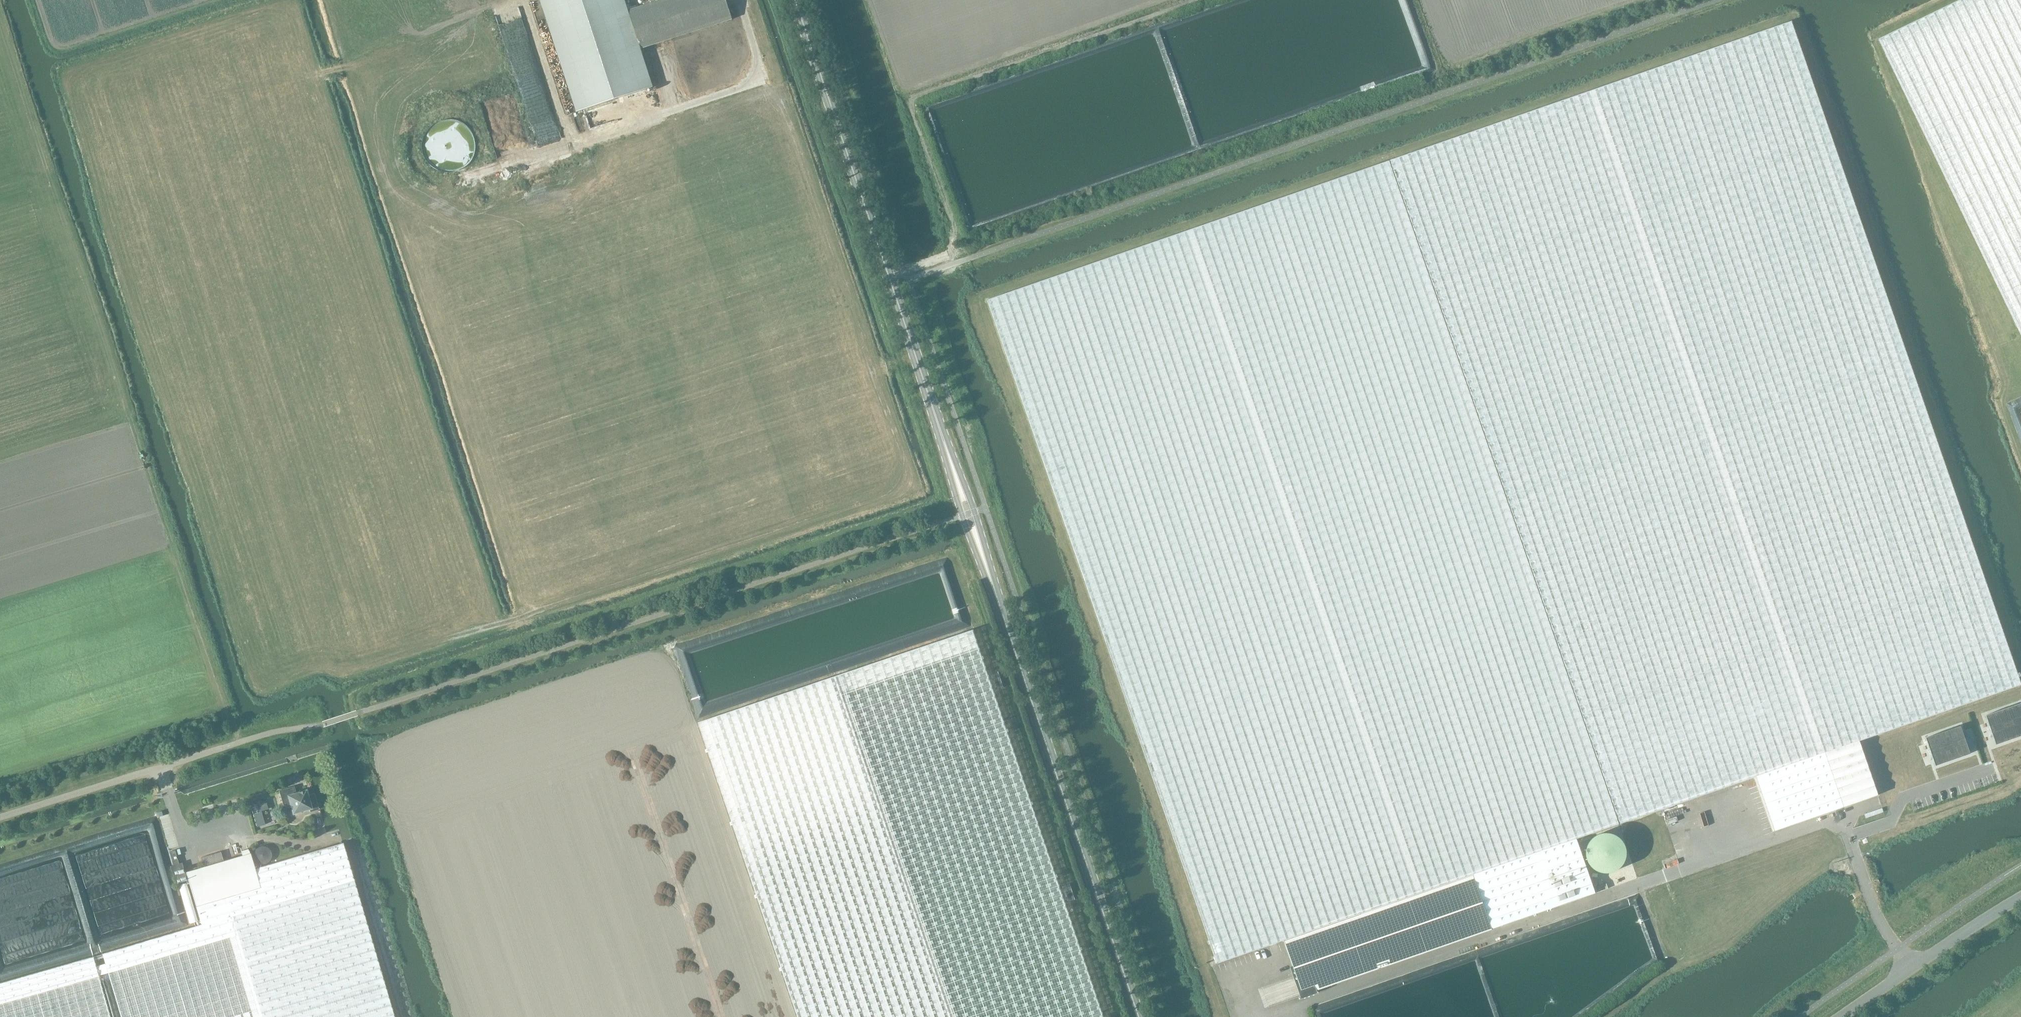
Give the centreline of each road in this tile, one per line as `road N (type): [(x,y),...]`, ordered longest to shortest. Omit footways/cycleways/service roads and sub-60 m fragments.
road 1 (tertiary): [(1139,1016),(793,0)]
road 2 (unclassified): [(1841,1016),(2020,898)]
road 3 (residential): [(0,817),(189,758)]
road 4 (track): [(0,25),(38,148),(28,172),(0,186)]

